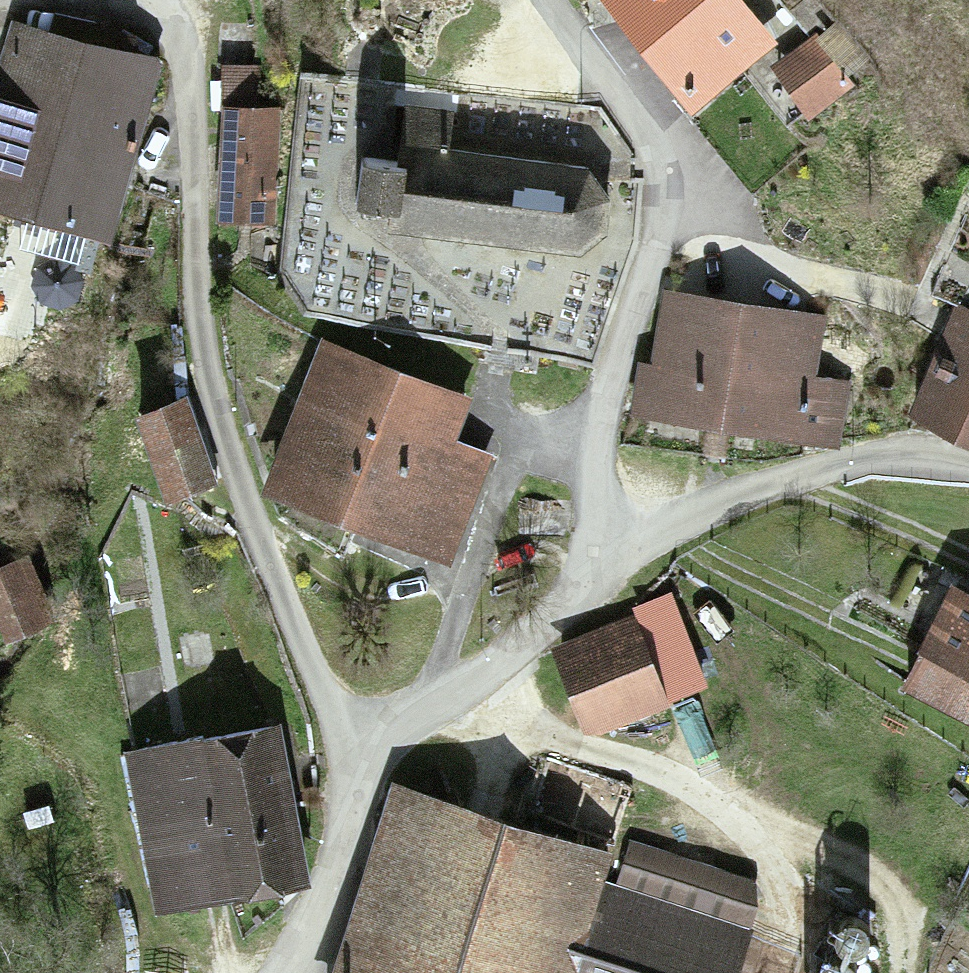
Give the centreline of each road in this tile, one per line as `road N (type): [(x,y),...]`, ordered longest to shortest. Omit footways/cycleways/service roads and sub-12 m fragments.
road 1 (residential): [(371,768),(274,580),(237,478),(203,255),(201,49),(182,16),(160,0)]
road 2 (residential): [(614,574),(602,475),(605,403),(655,255),(667,168),(642,106),(584,46),(554,0)]
road 3 (unclassified): [(968,460),(903,456),(808,477),(686,524),(614,574)]
road 4 (unclassified): [(614,574),(437,704),(371,768)]
road 5 (unclassified): [(371,768),(287,972)]

